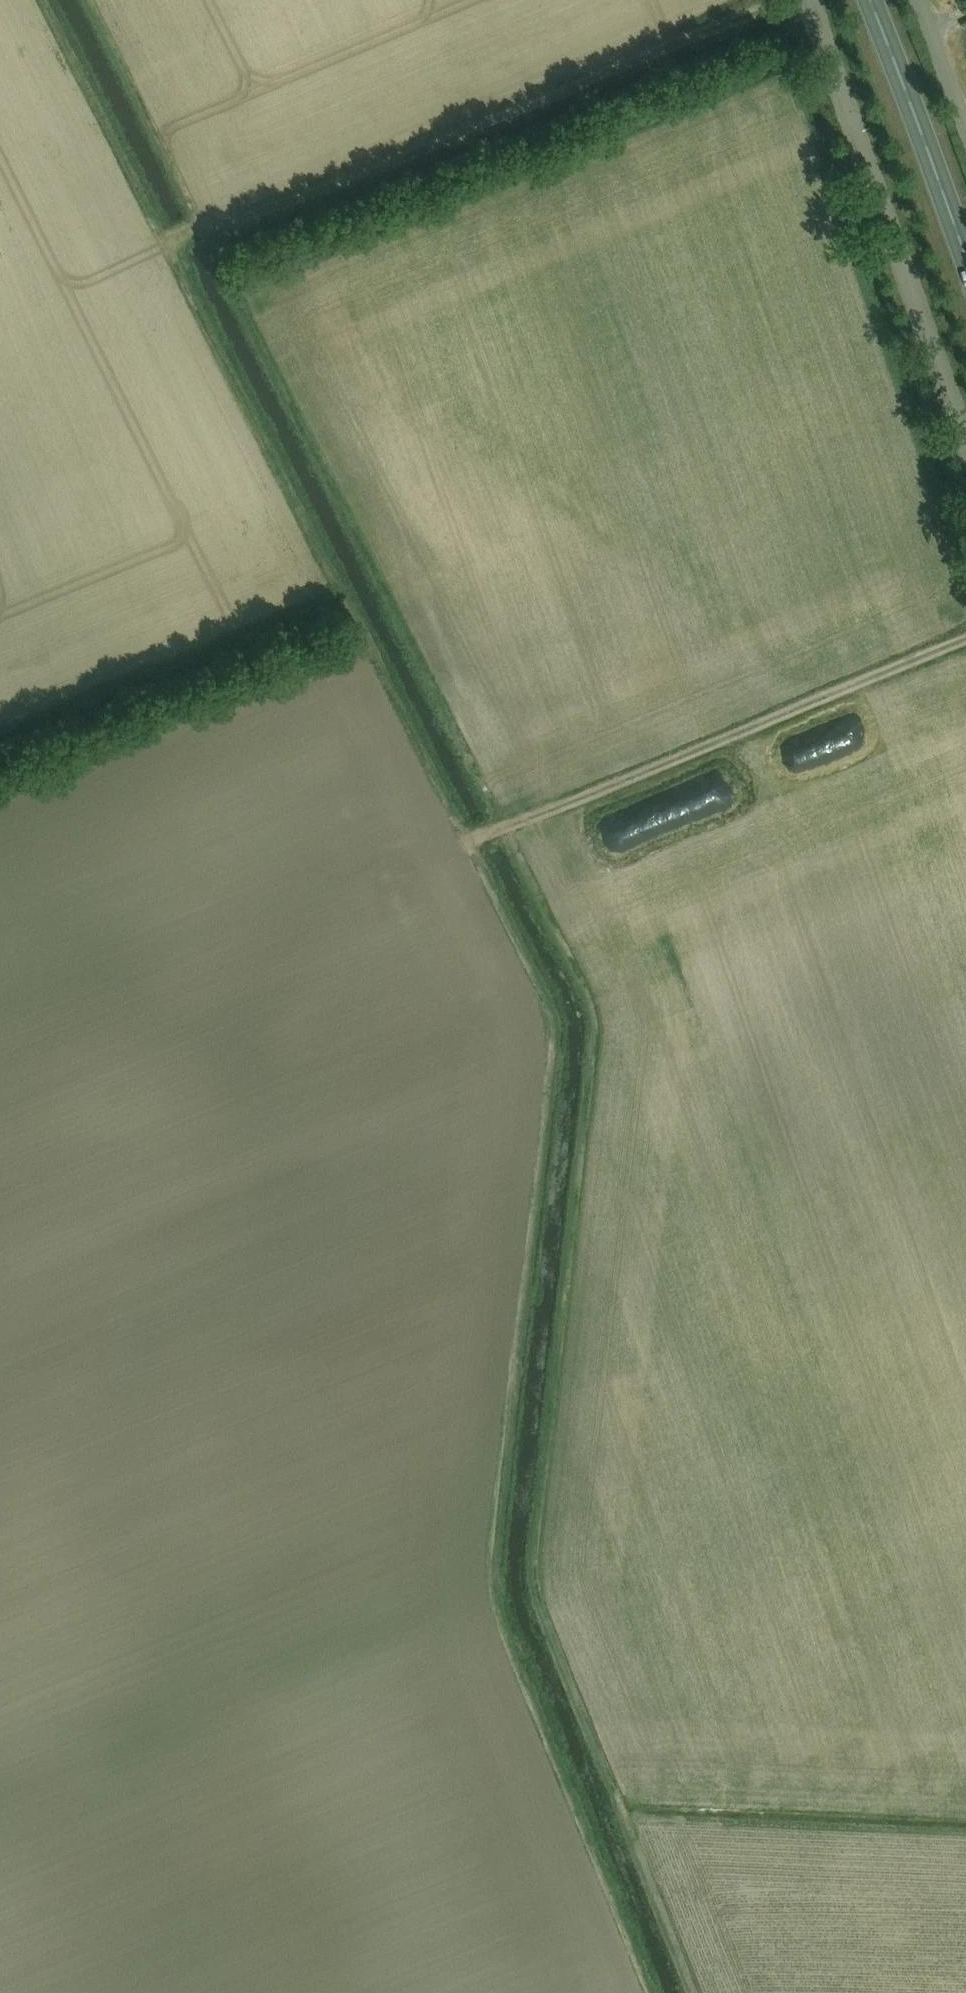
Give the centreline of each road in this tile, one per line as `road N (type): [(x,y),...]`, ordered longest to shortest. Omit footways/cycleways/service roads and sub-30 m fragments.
road 1 (track): [(465,850),(965,641)]
road 2 (unclassified): [(965,441),(809,0)]
road 3 (trunk): [(965,259),(870,0)]
road 4 (unclassified): [(965,136),(913,0)]

